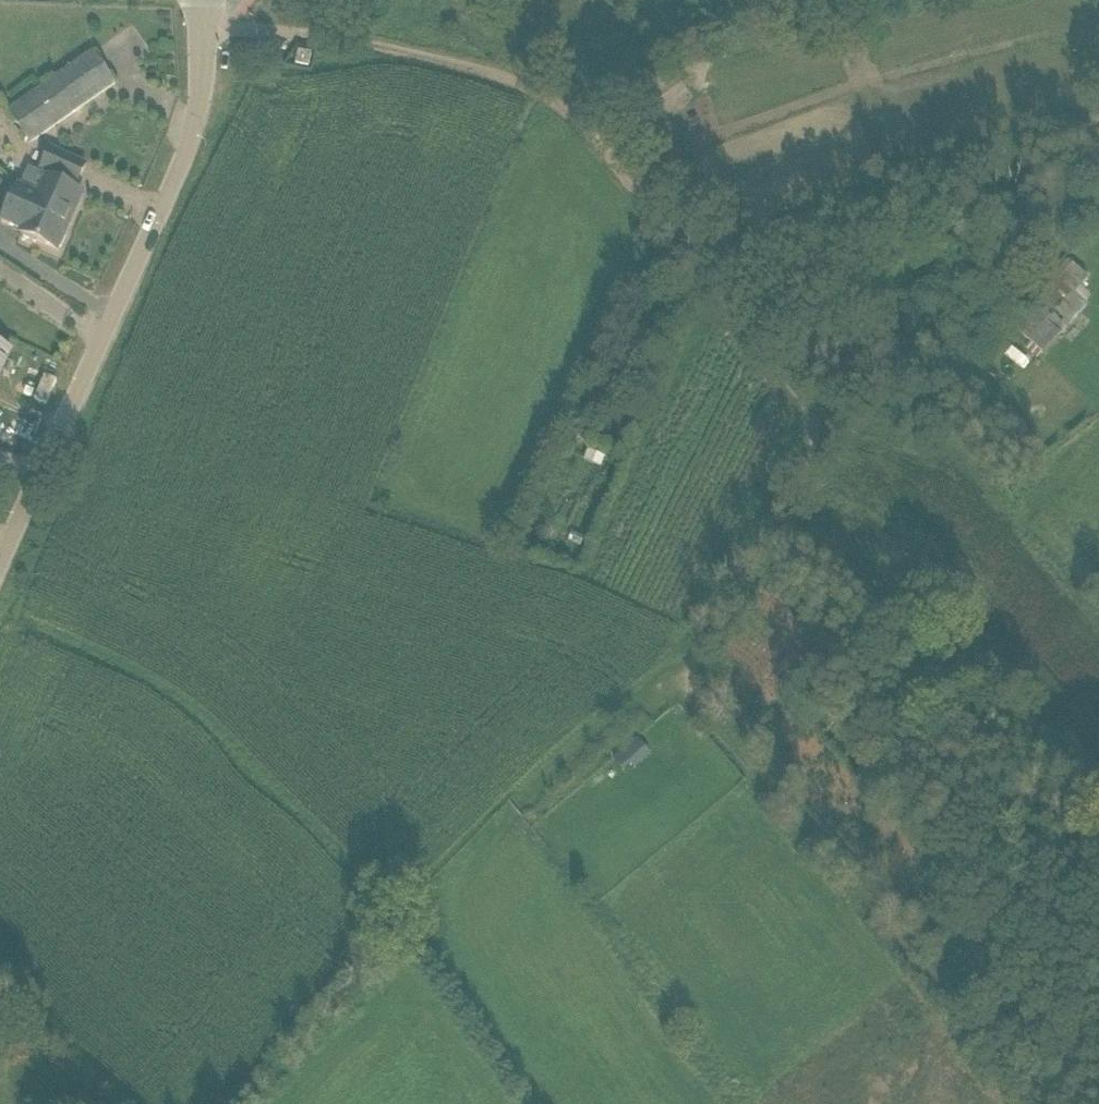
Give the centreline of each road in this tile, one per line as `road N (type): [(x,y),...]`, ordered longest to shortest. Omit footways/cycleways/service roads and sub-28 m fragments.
road 1 (residential): [(715,257),(558,93),(334,40),(205,26)]
road 2 (residential): [(0,557),(187,148),(205,26)]
road 3 (residential): [(715,257),(812,417),(744,577),(692,667)]
road 4 (track): [(1098,110),(715,257)]

